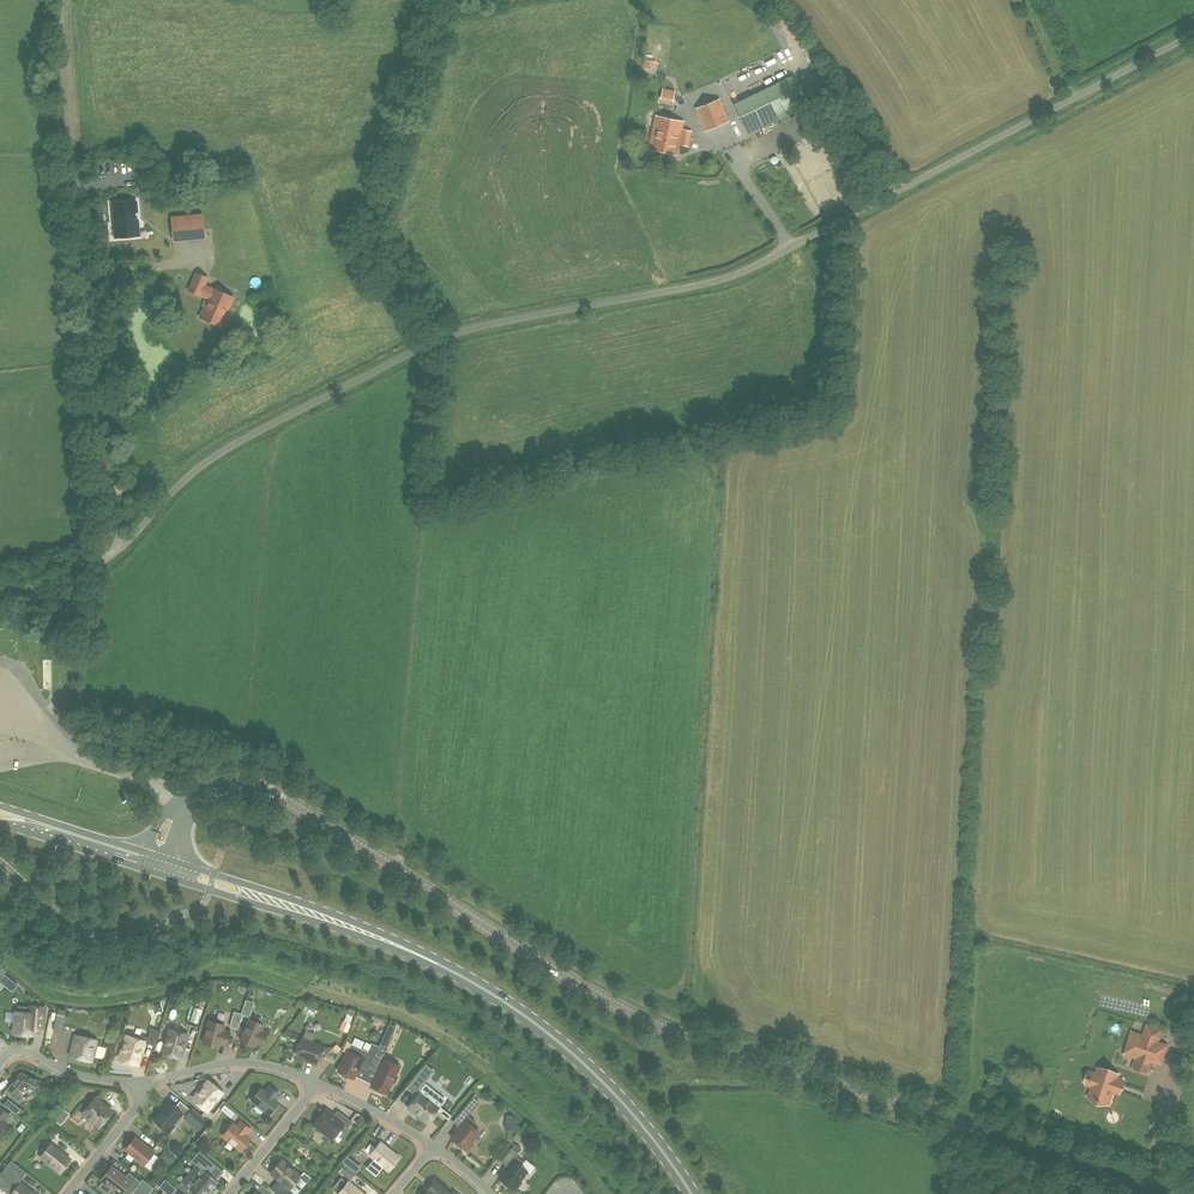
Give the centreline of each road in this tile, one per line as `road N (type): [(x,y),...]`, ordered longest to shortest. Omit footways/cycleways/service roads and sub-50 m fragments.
road 1 (unclassified): [(0,594),(95,565),(228,446),(439,338),(719,280),(1193,34)]
road 2 (tertiary): [(1183,1193),(727,1050),(564,974),(277,794),(232,783),(188,796)]
road 3 (primary): [(688,1193),(590,1069),(519,1010),(402,949),(154,865)]
road 4 (residential): [(144,1082),(243,1063),(318,1084)]
road 5 (primary): [(154,865),(0,814)]
road 6 (residential): [(0,1064),(11,1050),(82,1075),(144,1082)]
road 7 (residential): [(318,1084),(230,1193)]
road 8 (residential): [(144,1082),(138,1106),(66,1193)]
road 9 (residential): [(433,1147),(318,1084)]

